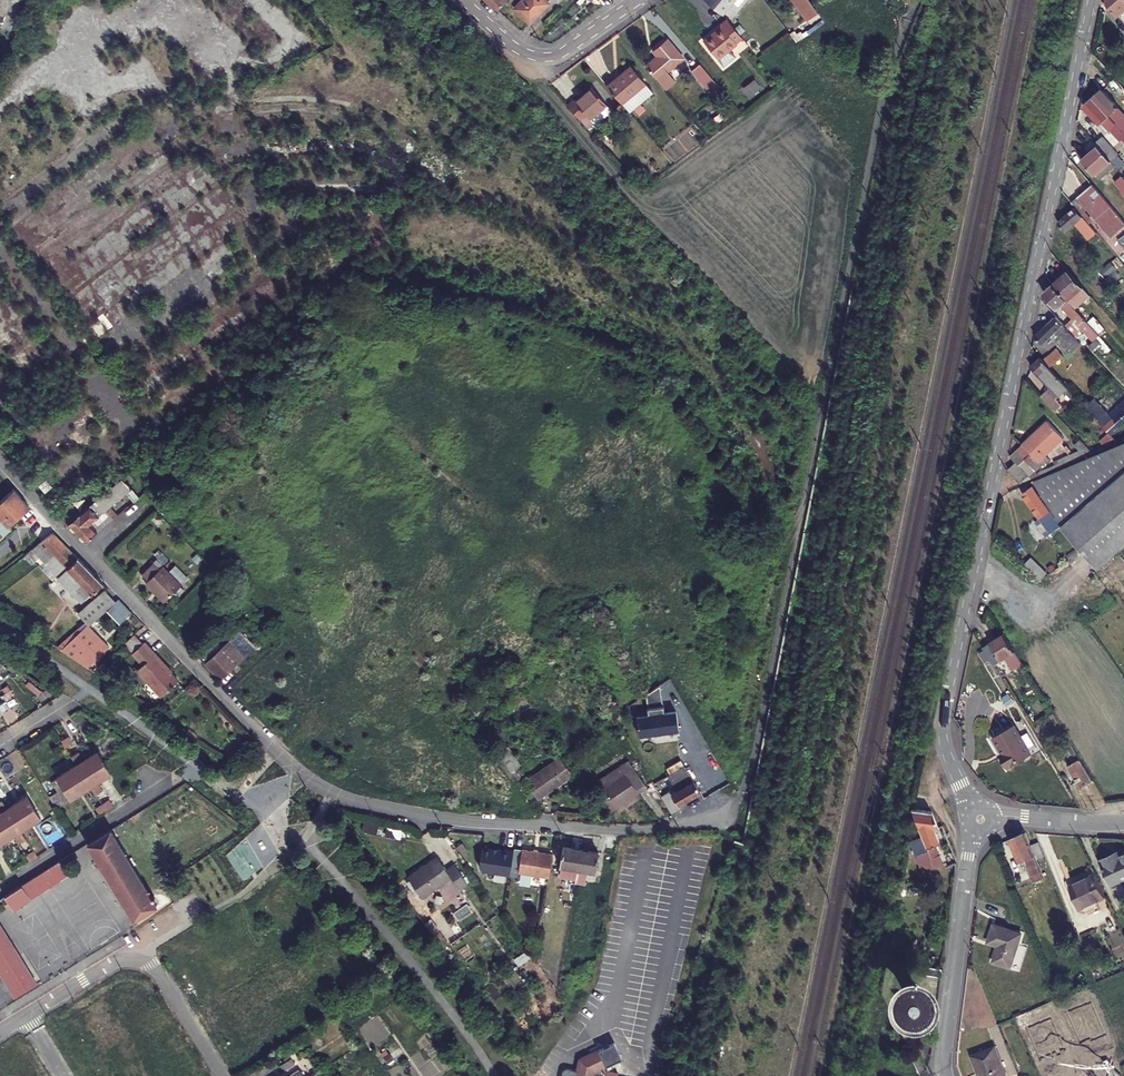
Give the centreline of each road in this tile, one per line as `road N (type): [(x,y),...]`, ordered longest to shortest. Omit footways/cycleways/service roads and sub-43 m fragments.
road 1 (residential): [(0,462),(318,786),(457,819),(635,829),(724,818),(754,744),(881,106),(916,0)]
road 2 (residential): [(973,809),(946,750),(945,711),(1090,0)]
road 3 (residential): [(26,1016),(117,959),(142,958),(222,1075)]
road 4 (residential): [(640,0),(556,55),(527,56),(508,49),(453,0)]
road 5 (residential): [(944,1044),(974,830)]
road 6 (residential): [(0,891),(173,780)]
road 7 (residential): [(1123,822),(991,818)]

